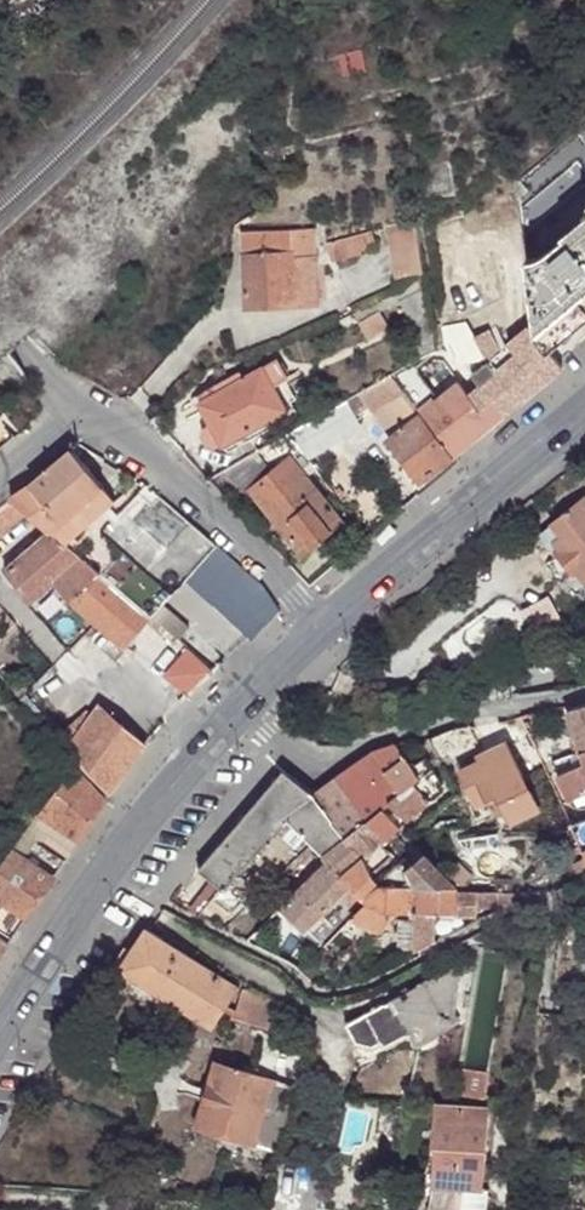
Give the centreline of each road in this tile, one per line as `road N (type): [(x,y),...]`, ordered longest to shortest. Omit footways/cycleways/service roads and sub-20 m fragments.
road 1 (secondary): [(246,708),(102,876),(0,1017)]
road 2 (residential): [(246,708),(298,759),(319,765),(464,717),(584,694)]
road 3 (secondary): [(584,411),(322,629)]
road 4 (residential): [(72,412),(133,442),(322,629)]

